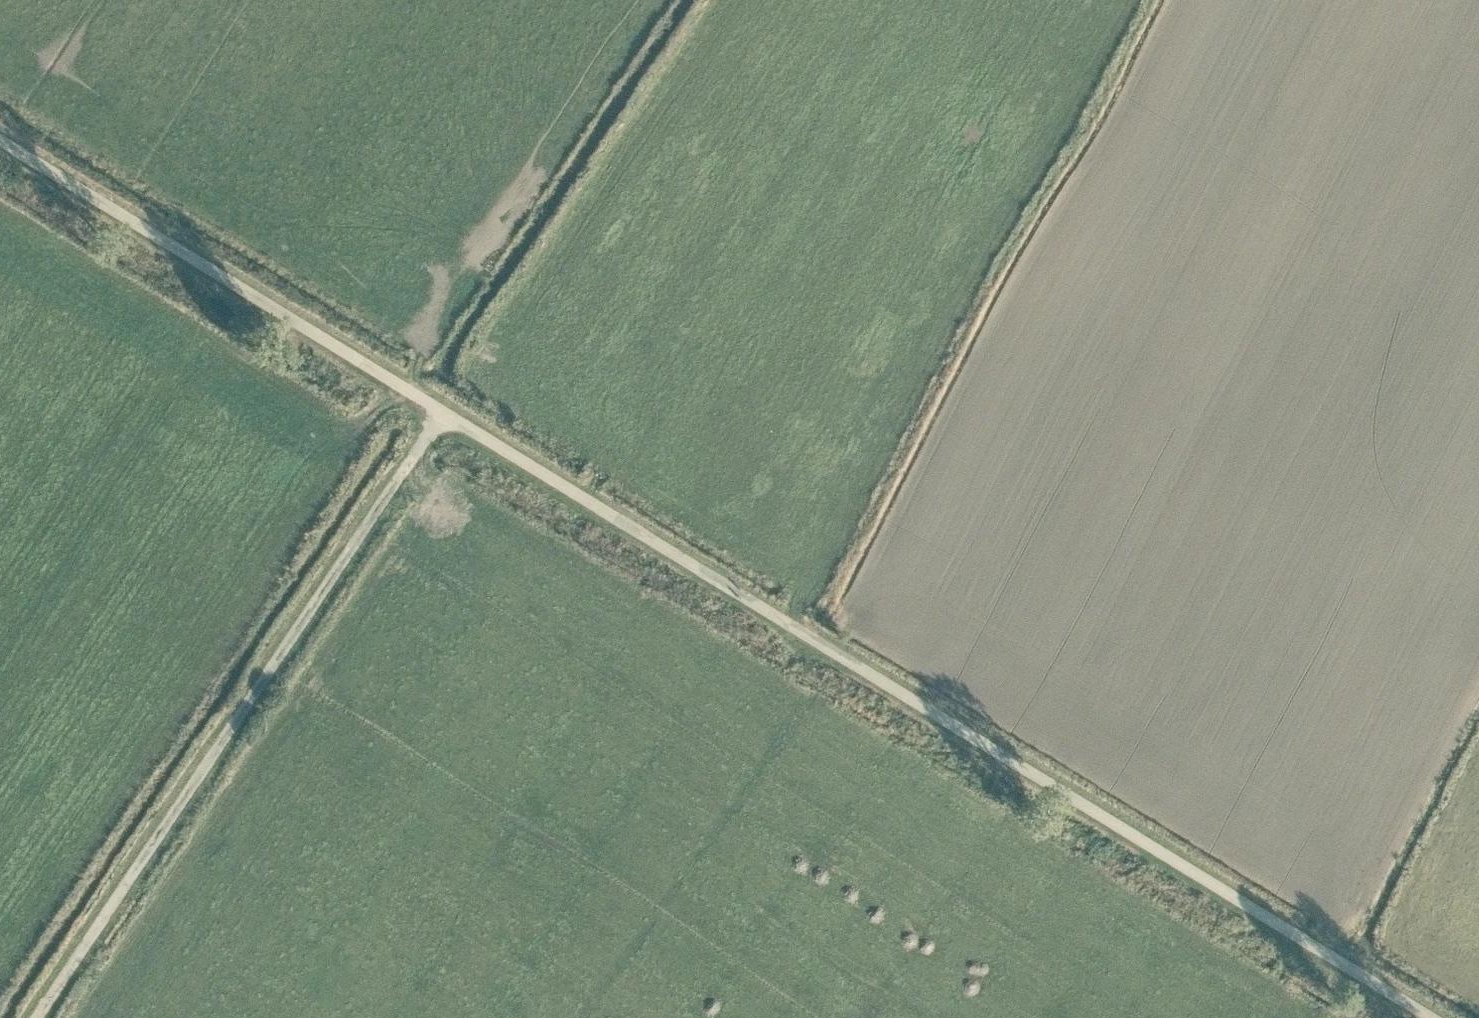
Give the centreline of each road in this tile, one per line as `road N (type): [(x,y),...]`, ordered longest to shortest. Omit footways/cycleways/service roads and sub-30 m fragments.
road 1 (unclassified): [(0,137),(1427,1017)]
road 2 (track): [(41,1017),(444,409)]

